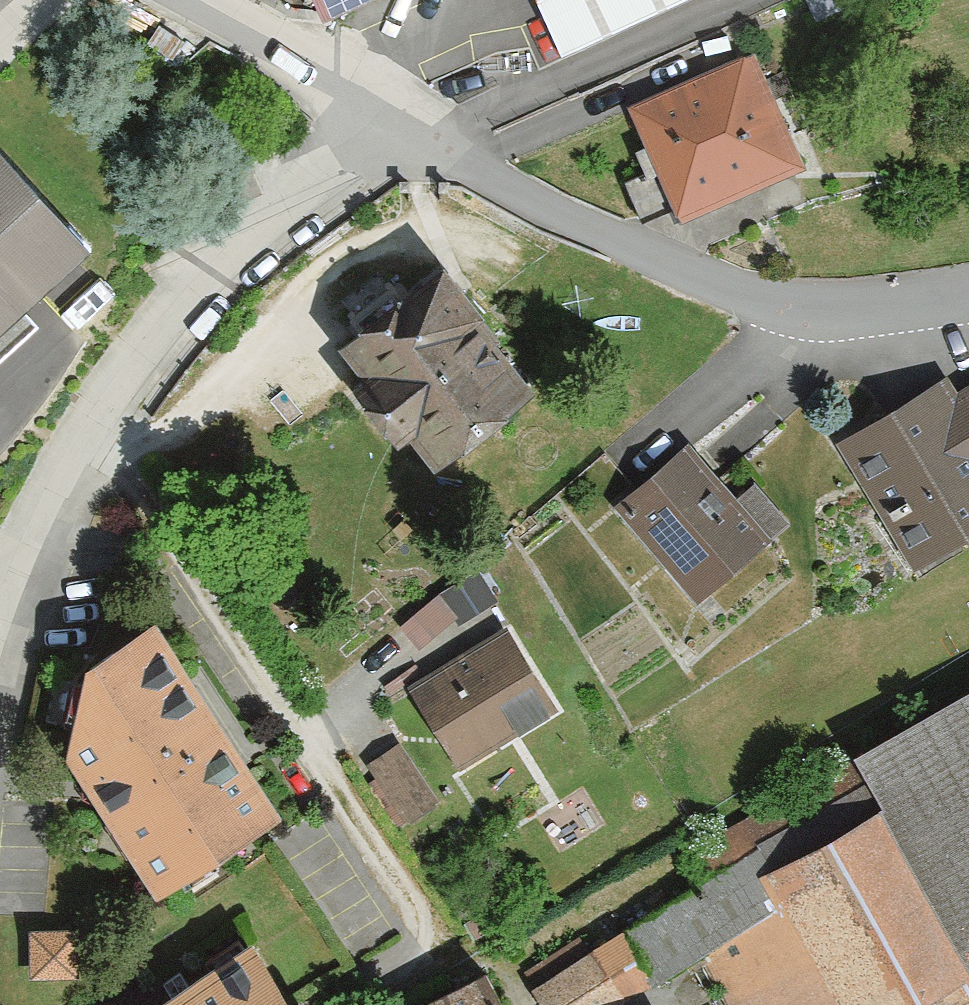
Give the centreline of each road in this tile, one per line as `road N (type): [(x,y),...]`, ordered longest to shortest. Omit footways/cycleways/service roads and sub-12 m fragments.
road 1 (residential): [(0,599),(55,479),(154,334),(263,228),(403,118)]
road 2 (residential): [(968,293),(849,305),(720,286),(468,167),(403,118)]
road 3 (residential): [(403,118),(195,0)]

